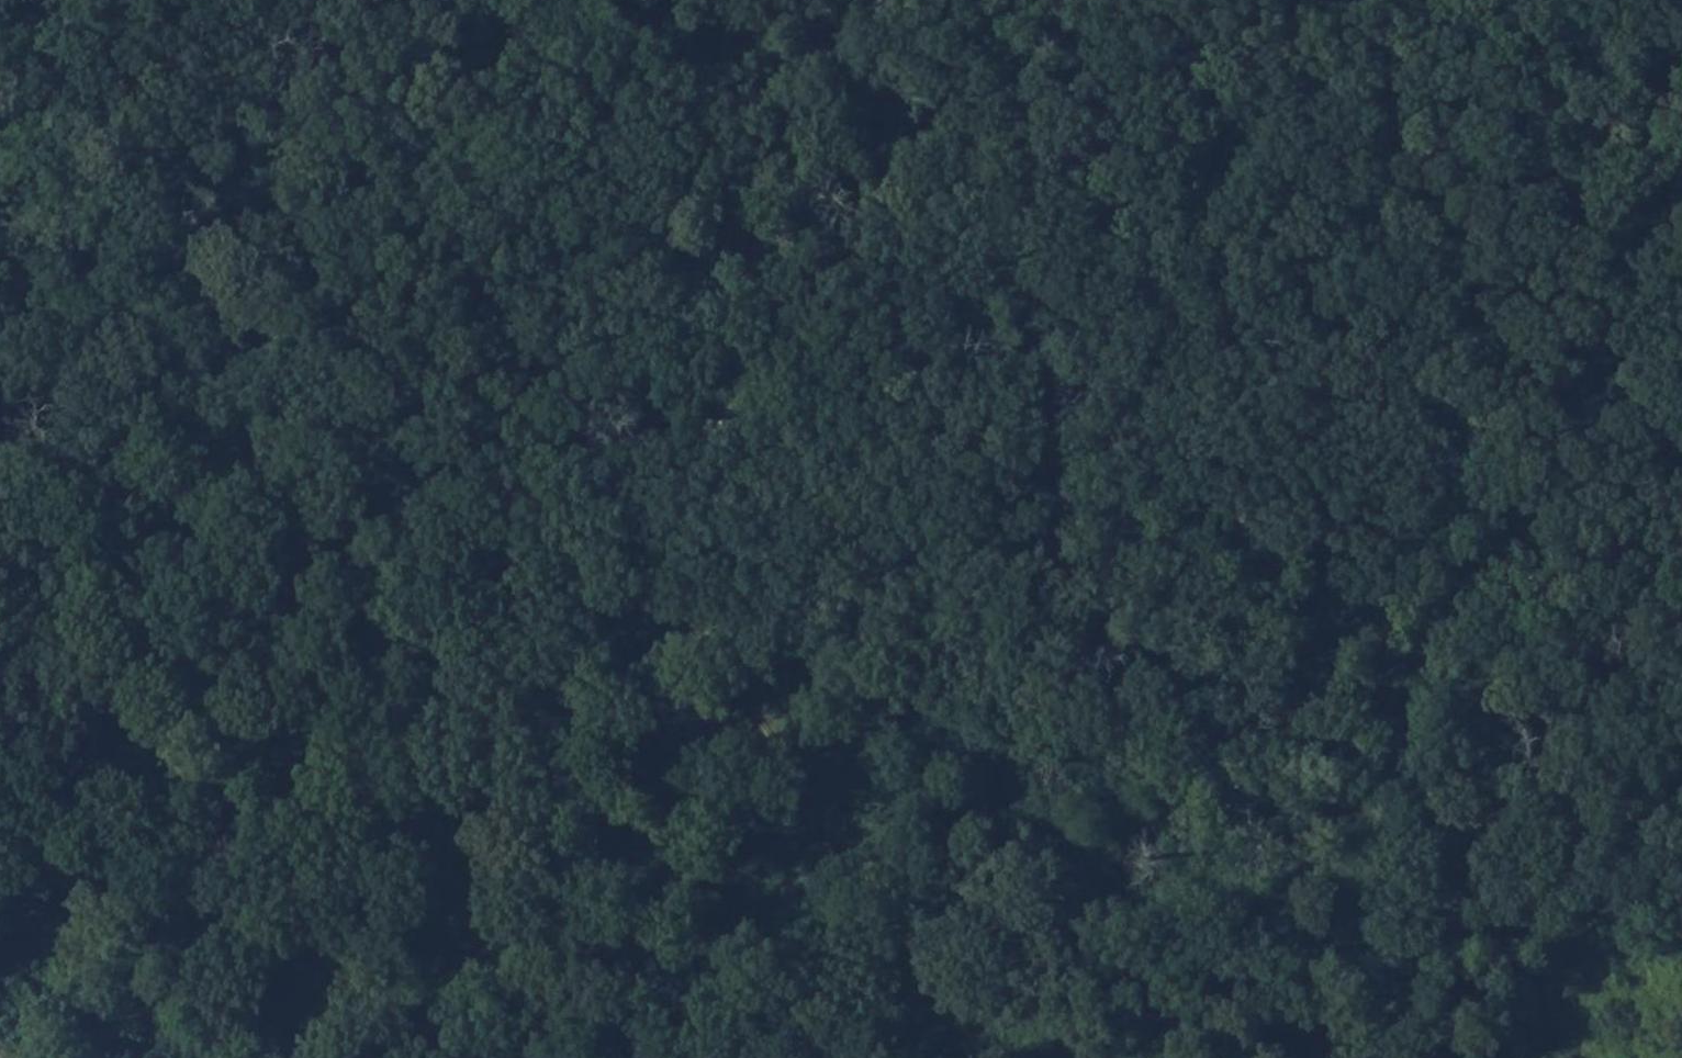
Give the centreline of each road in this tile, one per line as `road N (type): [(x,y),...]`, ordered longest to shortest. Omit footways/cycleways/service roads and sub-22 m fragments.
road 1 (track): [(963,1057),(878,947),(263,0)]

